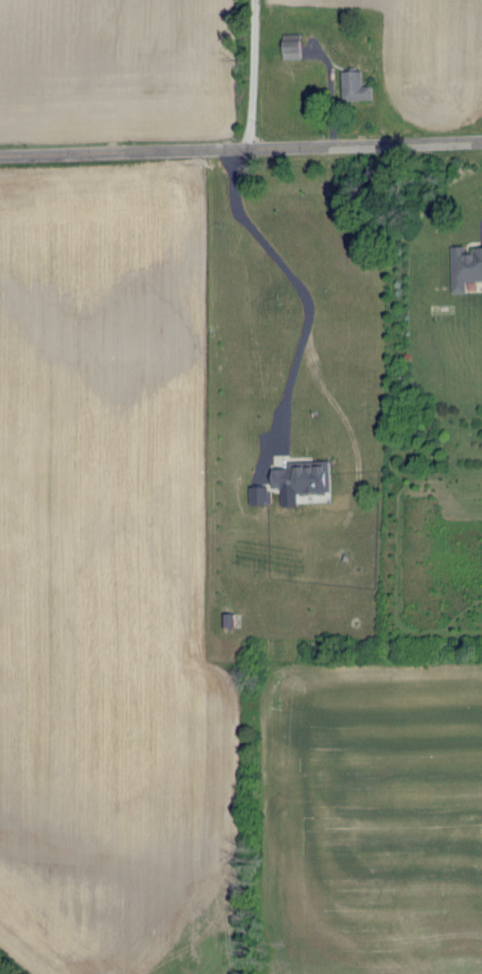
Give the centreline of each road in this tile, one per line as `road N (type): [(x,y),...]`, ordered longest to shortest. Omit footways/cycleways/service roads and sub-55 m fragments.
road 1 (secondary): [(0,154),(481,139)]

